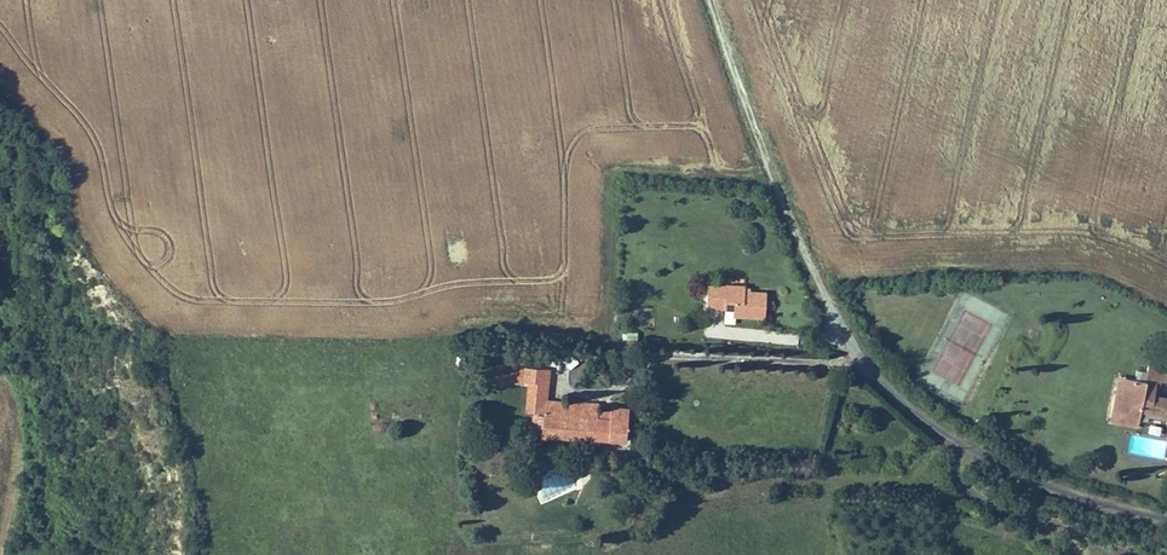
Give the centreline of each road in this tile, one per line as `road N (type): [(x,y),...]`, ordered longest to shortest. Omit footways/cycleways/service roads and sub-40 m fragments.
road 1 (unclassified): [(823,290),(858,357),(927,423),(1054,489),(1166,515)]
road 2 (track): [(713,0),(823,290)]

